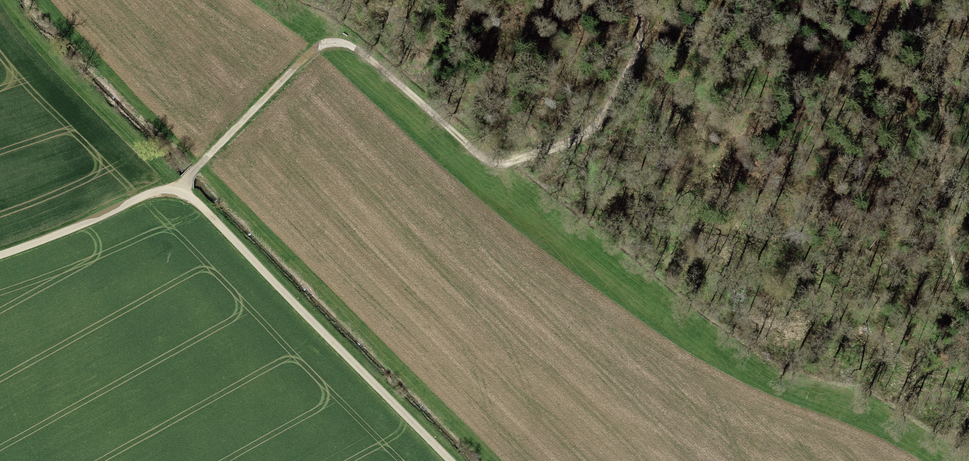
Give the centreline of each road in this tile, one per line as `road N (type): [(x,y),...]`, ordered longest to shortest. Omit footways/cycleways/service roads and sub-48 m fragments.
road 1 (track): [(179,194),(315,49),(330,45),(349,46),(493,165),(565,146),(596,129),(635,62),(643,35),(639,0)]
road 2 (unclassified): [(0,255),(150,194),(179,194),(451,460)]
road 3 (track): [(908,0),(939,89),(948,233),(968,319)]

